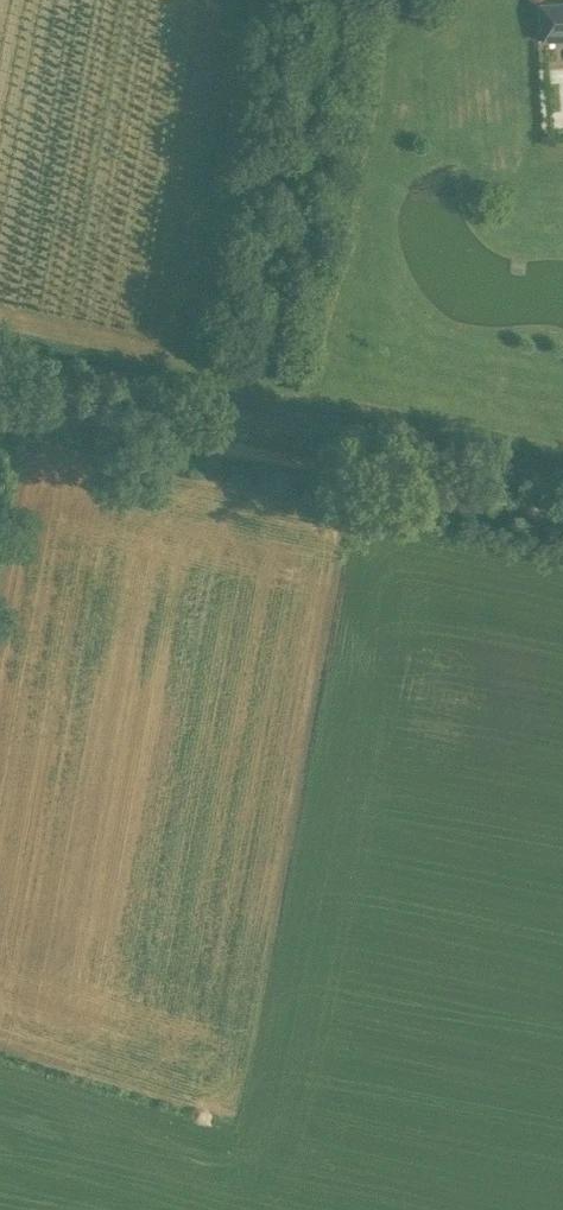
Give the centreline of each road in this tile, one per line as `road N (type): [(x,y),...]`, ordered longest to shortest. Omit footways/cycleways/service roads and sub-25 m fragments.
road 1 (track): [(0,398),(562,515)]

